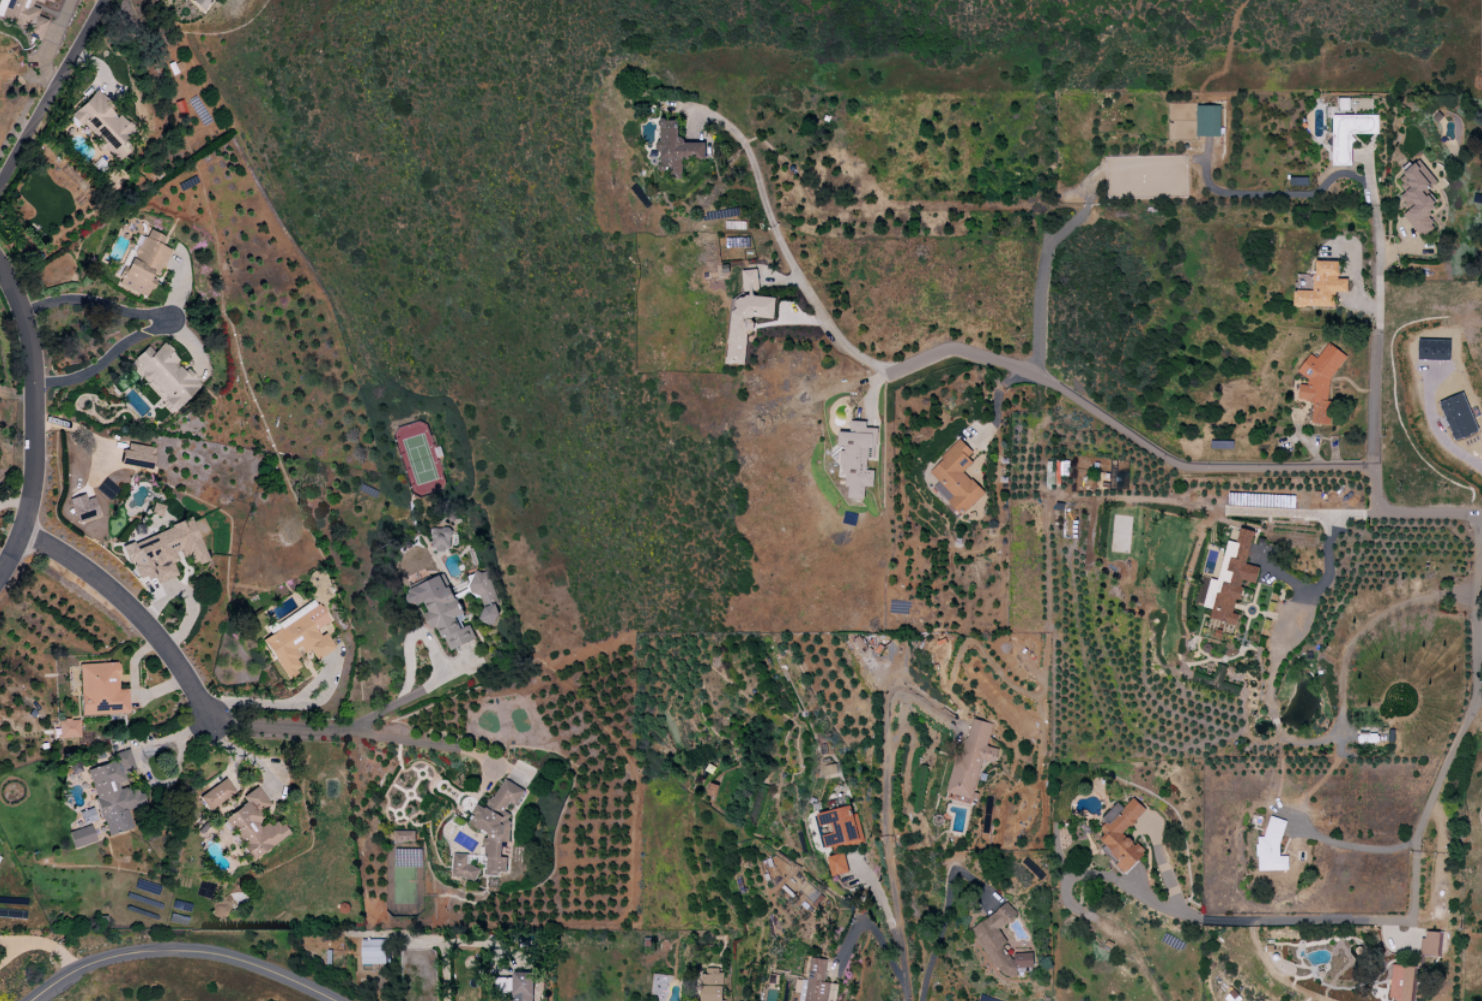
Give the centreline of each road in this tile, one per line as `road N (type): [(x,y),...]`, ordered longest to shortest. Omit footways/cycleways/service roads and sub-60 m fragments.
road 1 (residential): [(1134,883),(1177,914),(1221,922),(1409,922),(1420,839),(1474,708),(1481,551)]
road 2 (residential): [(1481,513),(1377,511),(1375,468),(1183,464),(1059,386),(960,349),(890,374)]
road 3 (residential): [(34,1000),(78,969),(150,951),(221,955),(336,1000)]
road 4 (residential): [(1375,468),(1381,253),(1371,155)]
road 5 (residential): [(0,270),(28,333),(34,378),(31,500),(18,536)]
road 6 (residential): [(18,536),(129,611),(203,717)]

